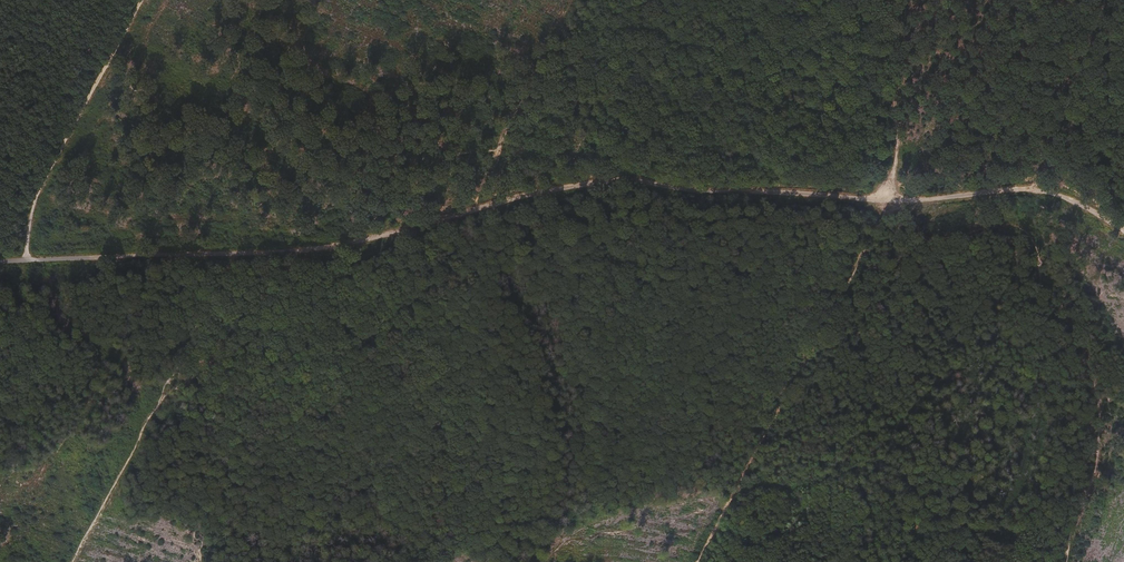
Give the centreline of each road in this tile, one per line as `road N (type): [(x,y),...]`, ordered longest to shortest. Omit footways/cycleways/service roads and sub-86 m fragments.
road 1 (track): [(736,490),(893,199)]
road 2 (track): [(146,0),(52,173),(27,264)]
road 3 (track): [(893,179),(899,146),(888,0)]

